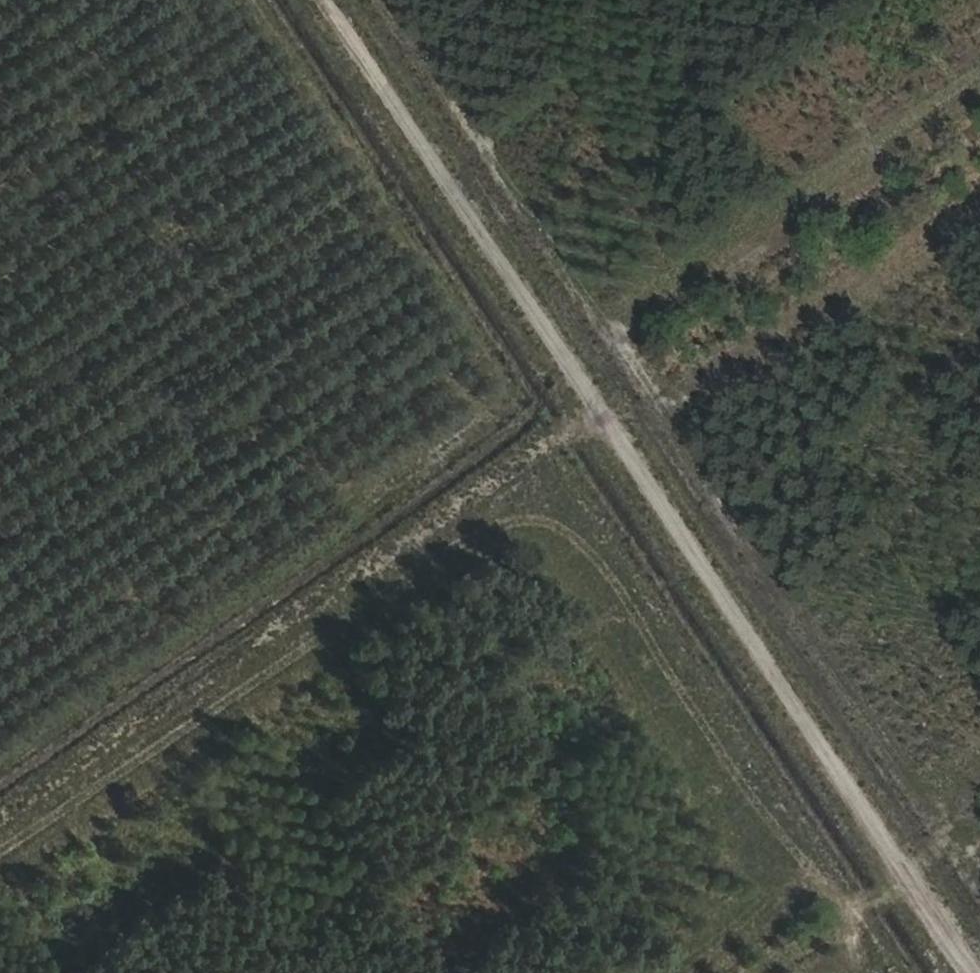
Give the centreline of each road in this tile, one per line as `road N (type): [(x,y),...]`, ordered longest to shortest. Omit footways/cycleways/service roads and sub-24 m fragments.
road 1 (track): [(333,0),(979,972)]

